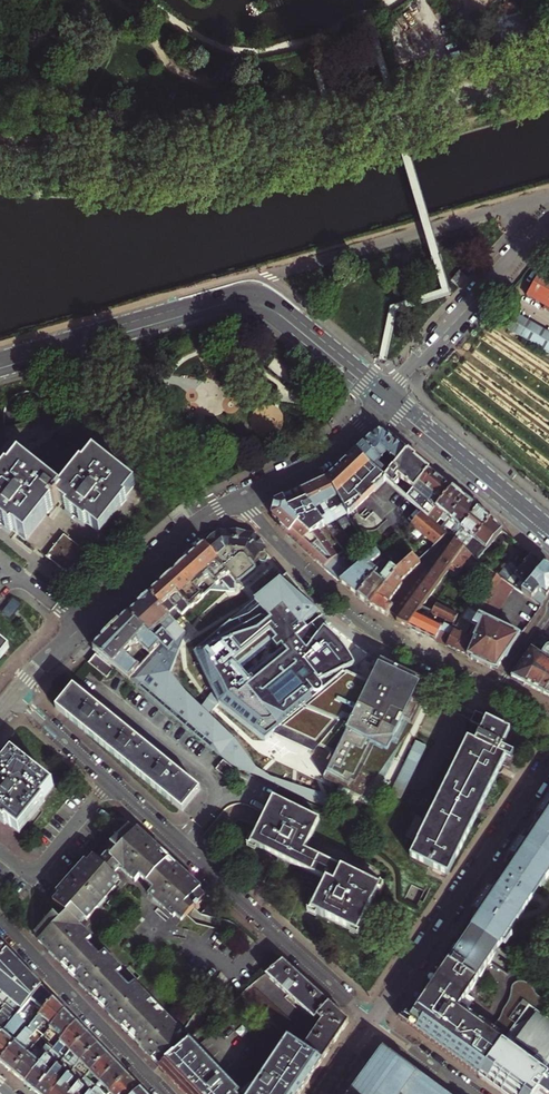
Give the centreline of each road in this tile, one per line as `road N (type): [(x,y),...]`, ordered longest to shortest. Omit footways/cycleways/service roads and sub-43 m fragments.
road 1 (residential): [(13,696),(372,1022)]
road 2 (primary): [(389,395),(255,289),(0,355)]
road 3 (primary): [(0,373),(247,308),(279,322),(380,406)]
road 4 (residential): [(496,692),(357,619),(241,499)]
road 5 (residential): [(372,1022),(548,763)]
road 6 (residential): [(241,499),(192,529),(13,696)]
road 7 (residential): [(166,1093),(0,921)]
road 8 (residential): [(536,236),(389,395)]
road 9 (primary): [(380,406),(548,540)]
road 10 (primary): [(548,527),(389,395)]
road 11 (residential): [(380,406),(322,457),(241,499)]
road 12 (residential): [(372,1022),(473,1093)]

